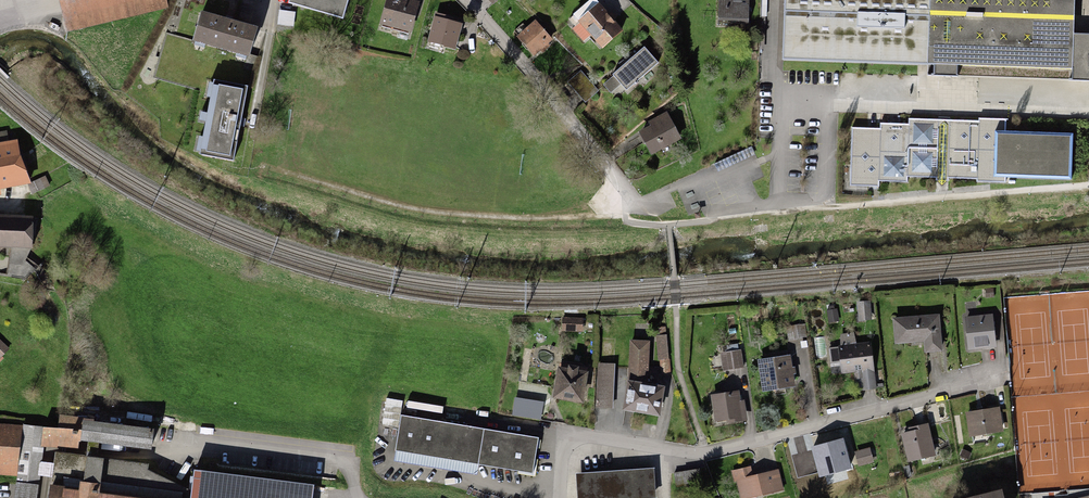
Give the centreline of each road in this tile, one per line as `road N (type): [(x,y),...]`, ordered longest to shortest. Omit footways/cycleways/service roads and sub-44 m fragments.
road 1 (residential): [(559,497),(563,451),(579,438),(705,454),(1006,379)]
road 2 (unclassified): [(1088,114),(785,105)]
road 3 (residential): [(635,200),(465,0)]

